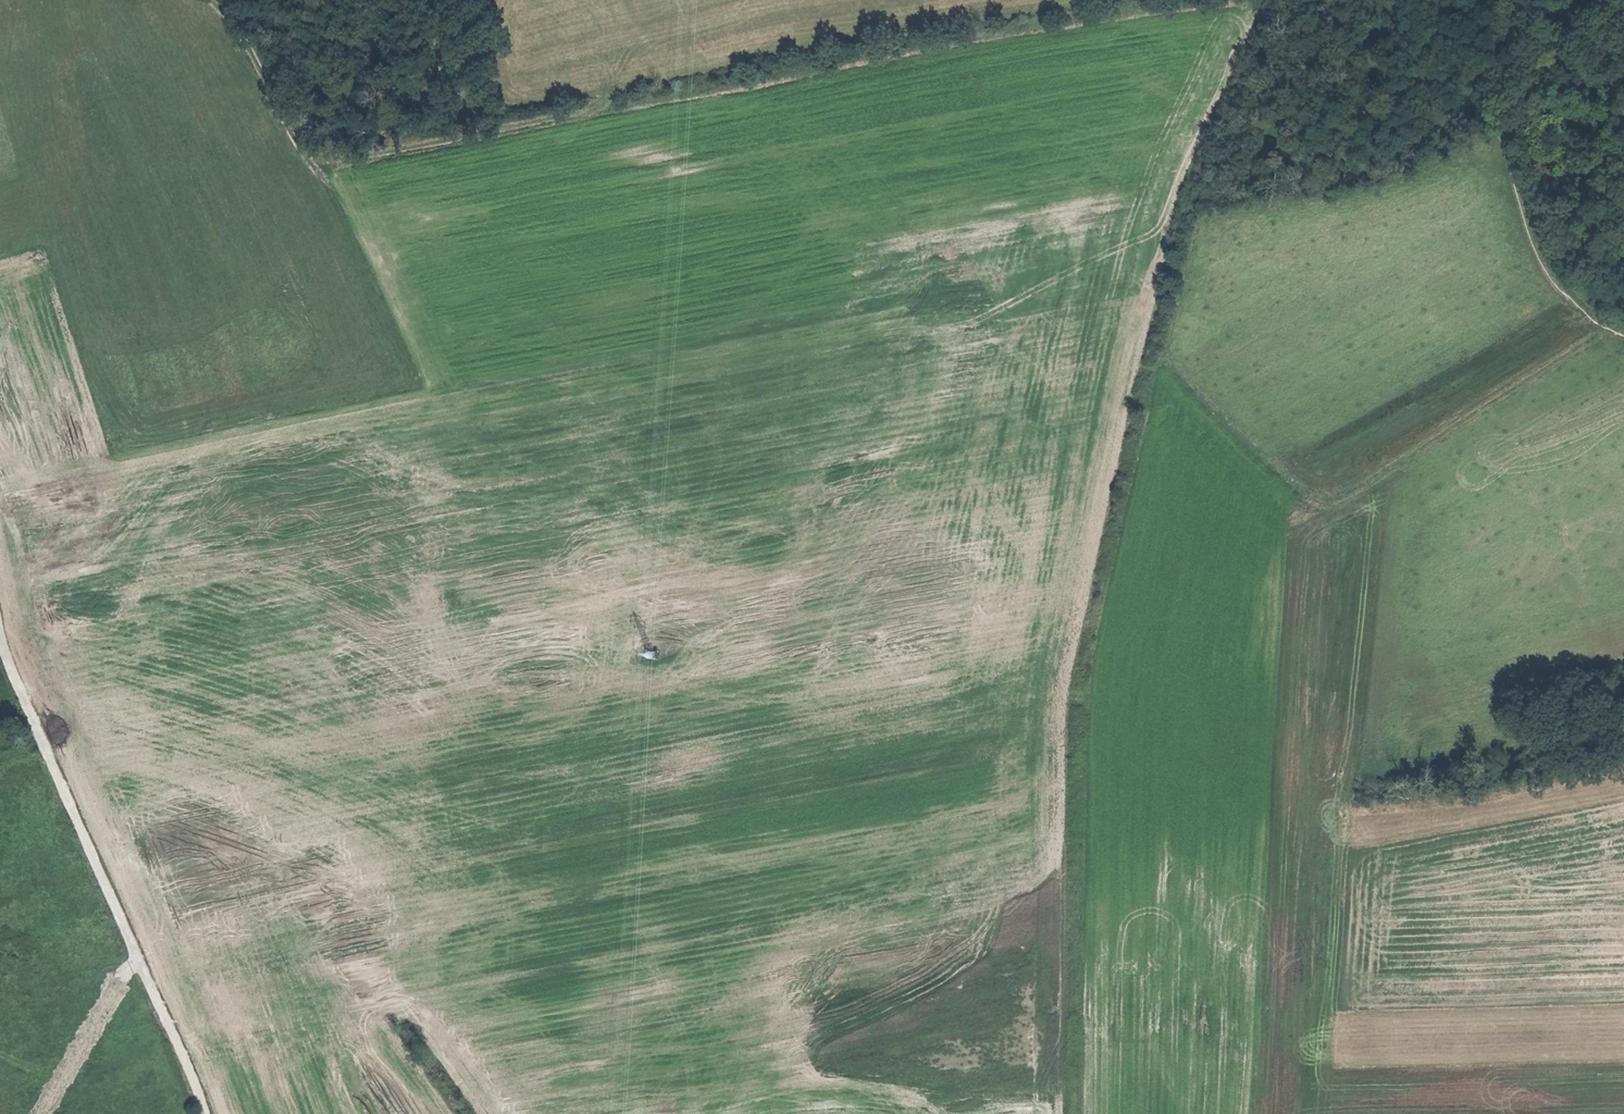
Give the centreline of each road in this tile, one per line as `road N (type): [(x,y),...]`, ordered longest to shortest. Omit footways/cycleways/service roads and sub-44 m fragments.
road 1 (track): [(244,0),(275,40),(324,152),(356,157),(722,76),(1181,0)]
road 2 (track): [(1623,330),(1612,325),(1330,498),(1306,495),(1279,477),(1154,357)]
road 3 (track): [(0,632),(204,1113)]
road 4 (track): [(1490,0),(1500,126),(1531,242),(1542,264),(1612,325)]

